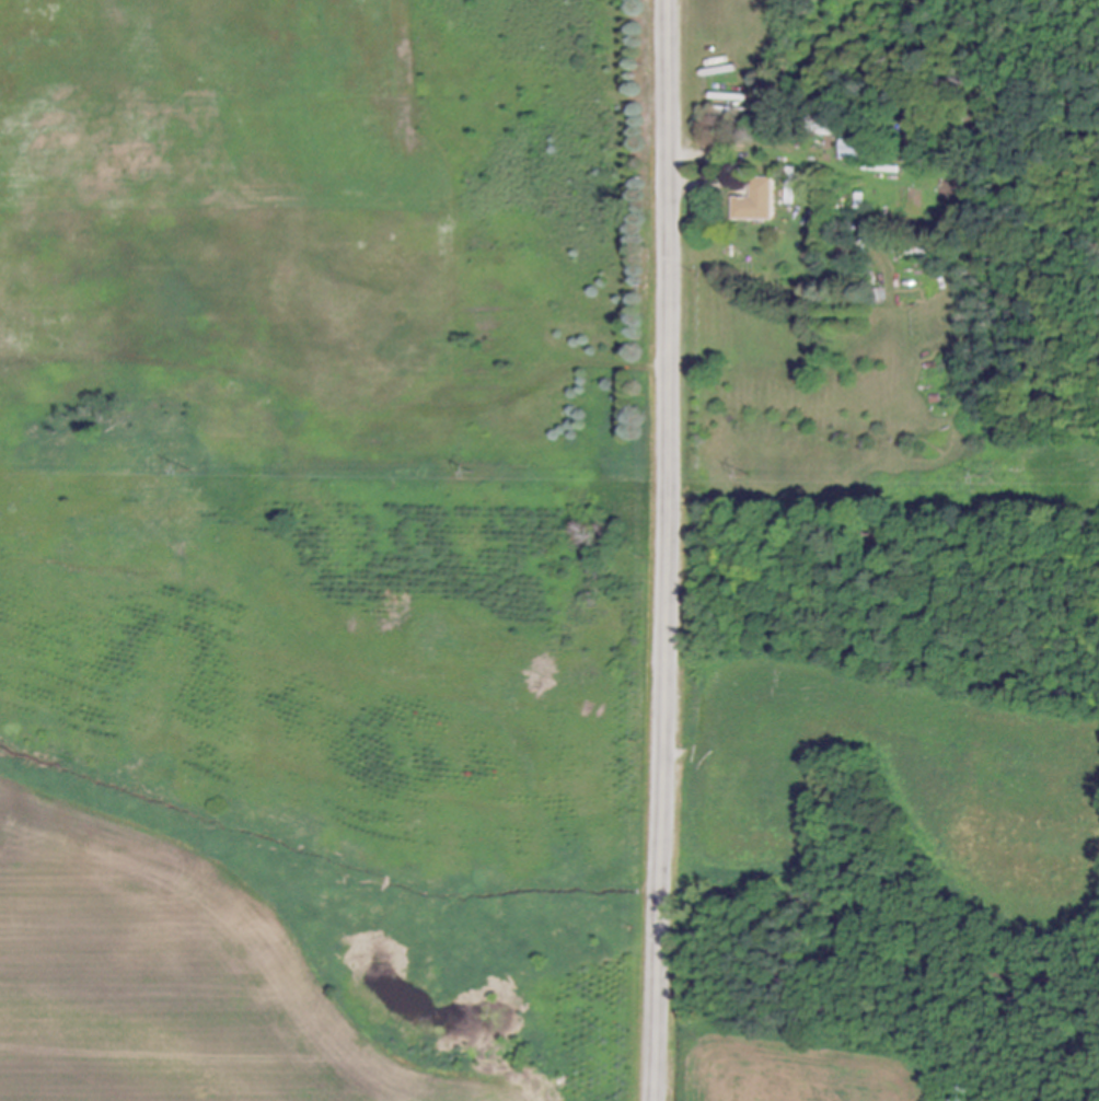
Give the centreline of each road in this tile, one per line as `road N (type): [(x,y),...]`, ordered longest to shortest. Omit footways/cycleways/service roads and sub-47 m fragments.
road 1 (tertiary): [(669,0),(671,556),(655,1100)]

